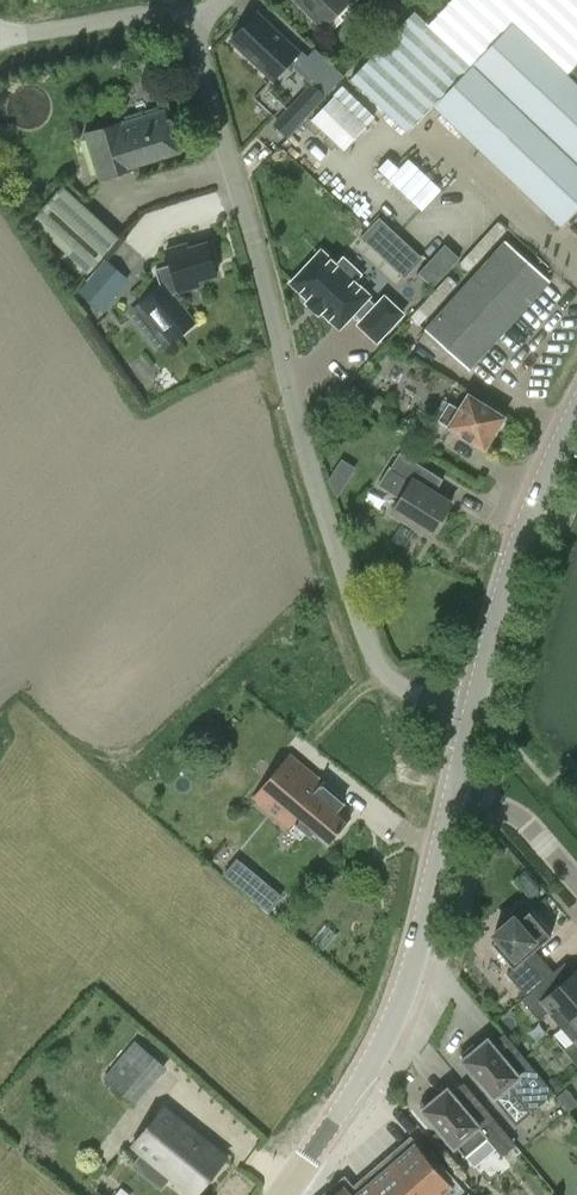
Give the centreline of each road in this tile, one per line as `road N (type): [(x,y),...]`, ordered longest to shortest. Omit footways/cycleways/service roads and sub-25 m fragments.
road 1 (residential): [(473,716),(389,682),(374,658),(316,495),(255,242),(193,31)]
road 2 (tertiary): [(285,1194),(387,1043),(408,992),(455,794)]
road 3 (tertiary): [(473,716),(512,565),(576,413)]
road 4 (residential): [(193,31),(143,16),(0,36)]
road 5 (residential): [(455,794),(514,815),(576,881)]

